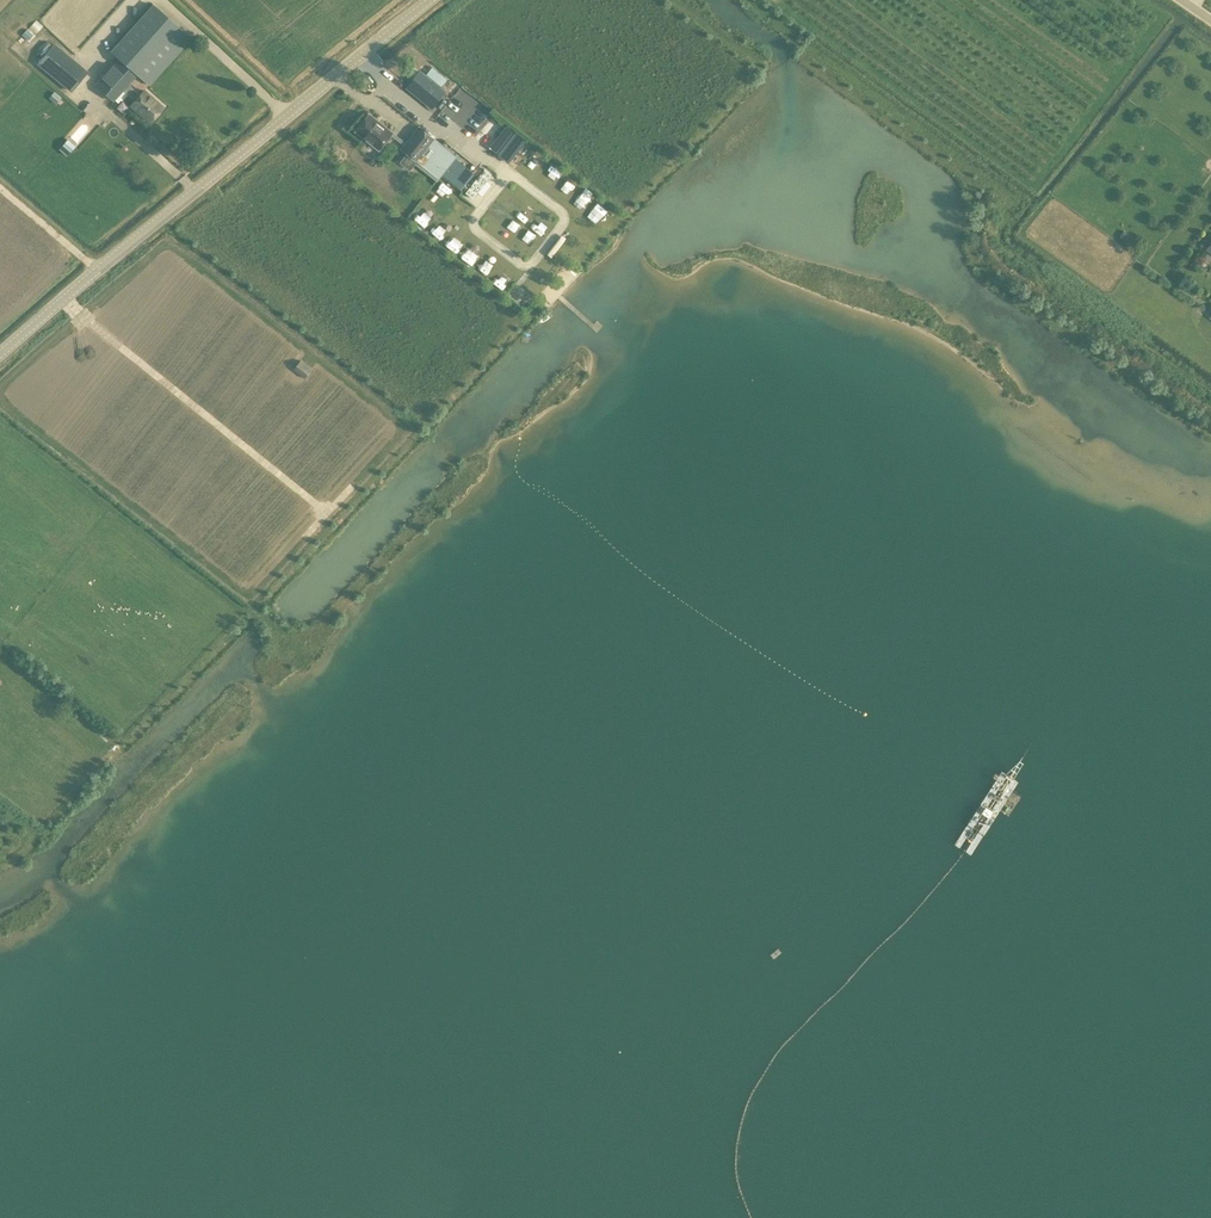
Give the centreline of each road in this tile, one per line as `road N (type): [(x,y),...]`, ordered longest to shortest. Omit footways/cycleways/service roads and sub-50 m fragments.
road 1 (unclassified): [(430,0),(0,355)]

